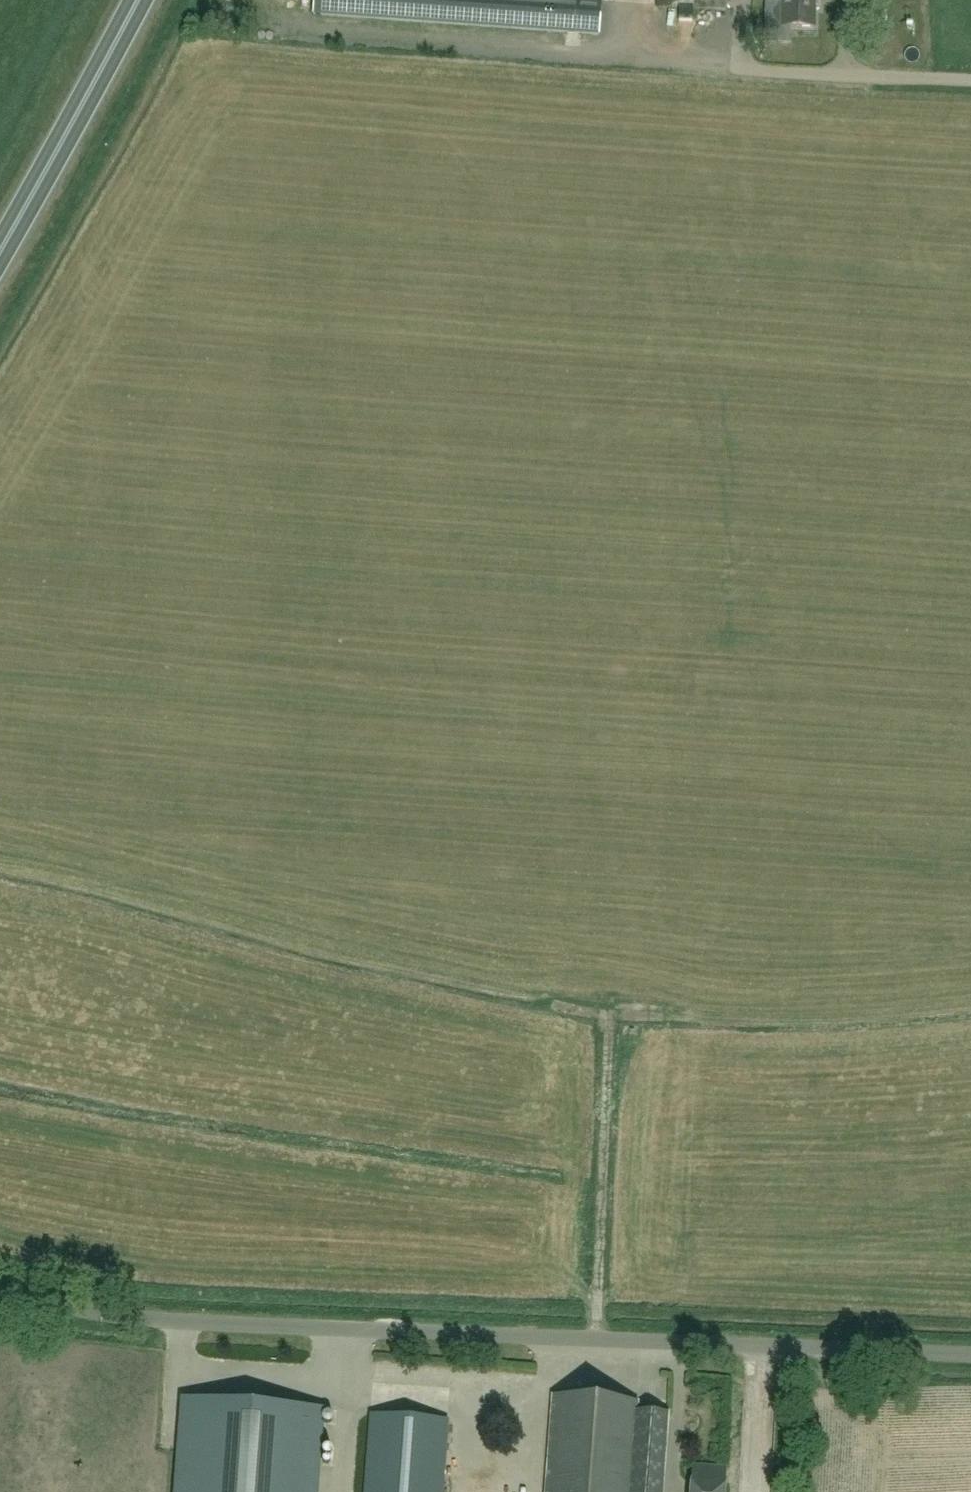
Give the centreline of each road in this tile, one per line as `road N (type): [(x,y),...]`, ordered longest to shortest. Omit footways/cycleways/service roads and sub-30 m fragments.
road 1 (unclassified): [(0,1293),(165,1321),(970,1352)]
road 2 (trunk): [(0,251),(138,0)]

